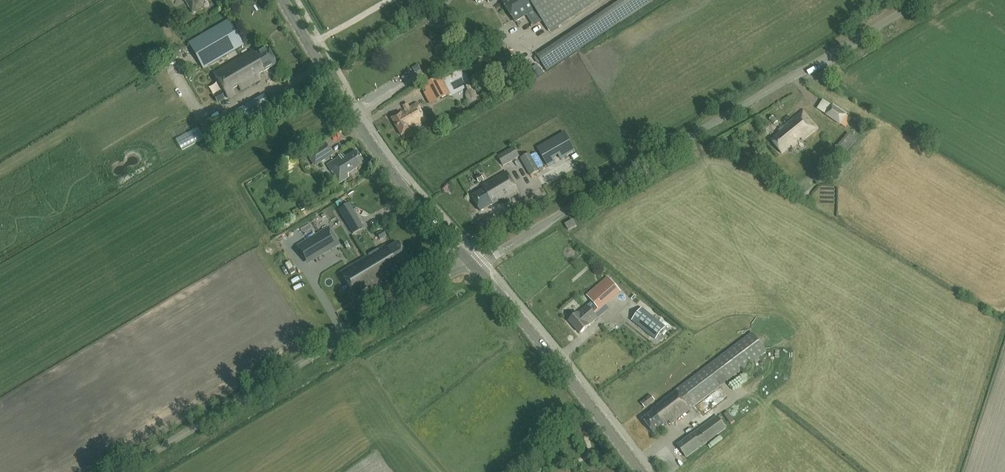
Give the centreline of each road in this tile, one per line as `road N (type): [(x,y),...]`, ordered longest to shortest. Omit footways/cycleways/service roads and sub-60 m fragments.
road 1 (unclassified): [(472,262),(925,0)]
road 2 (unclassified): [(120,471),(472,262)]
road 3 (tertiary): [(472,262),(385,164),(283,0)]
road 4 (tertiary): [(642,471),(472,262)]

